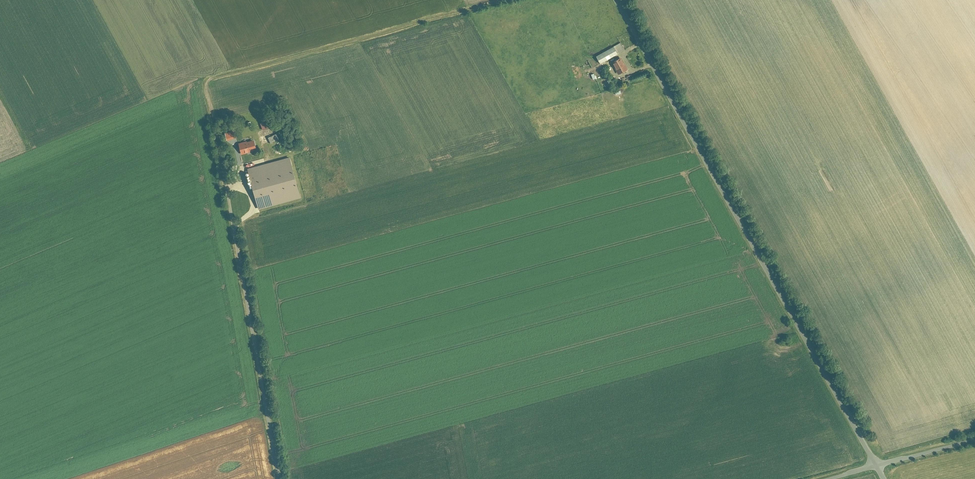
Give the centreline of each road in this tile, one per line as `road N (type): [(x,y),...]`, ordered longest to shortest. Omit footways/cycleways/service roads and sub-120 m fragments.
road 1 (tertiary): [(877,466),(615,0)]
road 2 (residential): [(226,171),(280,478)]

